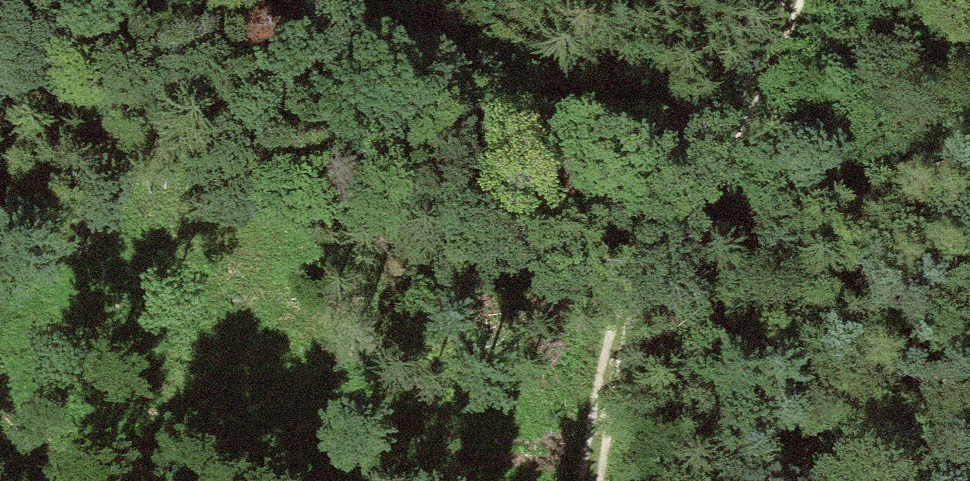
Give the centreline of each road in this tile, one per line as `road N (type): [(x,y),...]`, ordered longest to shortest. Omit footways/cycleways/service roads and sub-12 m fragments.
road 1 (track): [(0,330),(176,341),(665,235),(969,136)]
road 2 (track): [(586,480),(602,396),(665,235),(773,83),(796,0)]

